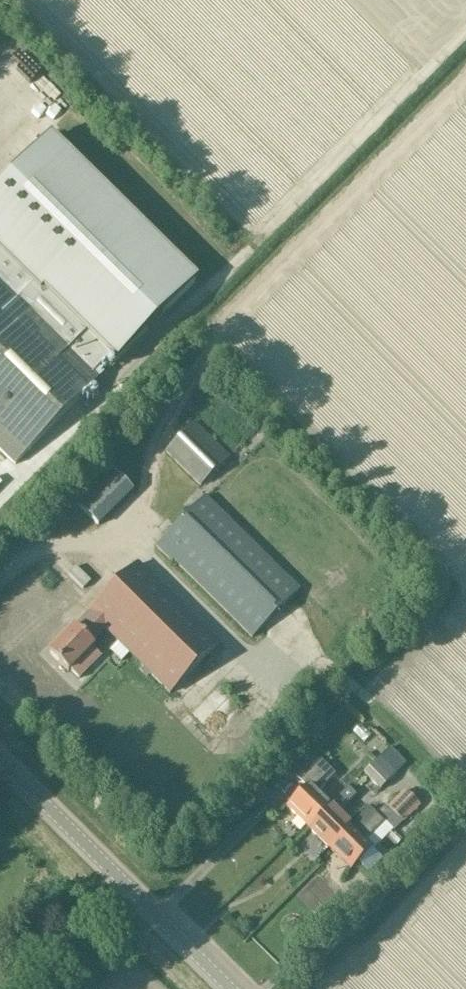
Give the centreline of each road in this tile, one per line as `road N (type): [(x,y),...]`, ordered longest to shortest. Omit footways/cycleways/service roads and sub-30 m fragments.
road 1 (track): [(173,409),(240,307),(465,84)]
road 2 (tertiary): [(230,988),(0,761)]
road 3 (track): [(465,32),(253,247)]

